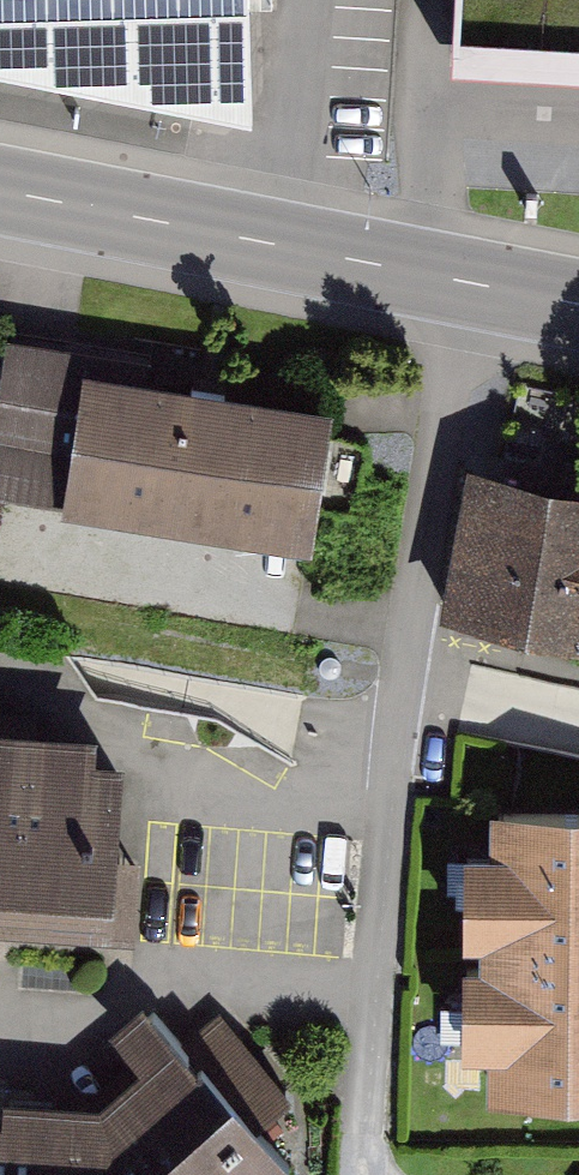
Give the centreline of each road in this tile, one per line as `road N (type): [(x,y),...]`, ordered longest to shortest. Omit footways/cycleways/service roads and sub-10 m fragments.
road 1 (residential): [(359,1174),(401,631),(467,282)]
road 2 (secondary): [(467,282),(0,191)]

